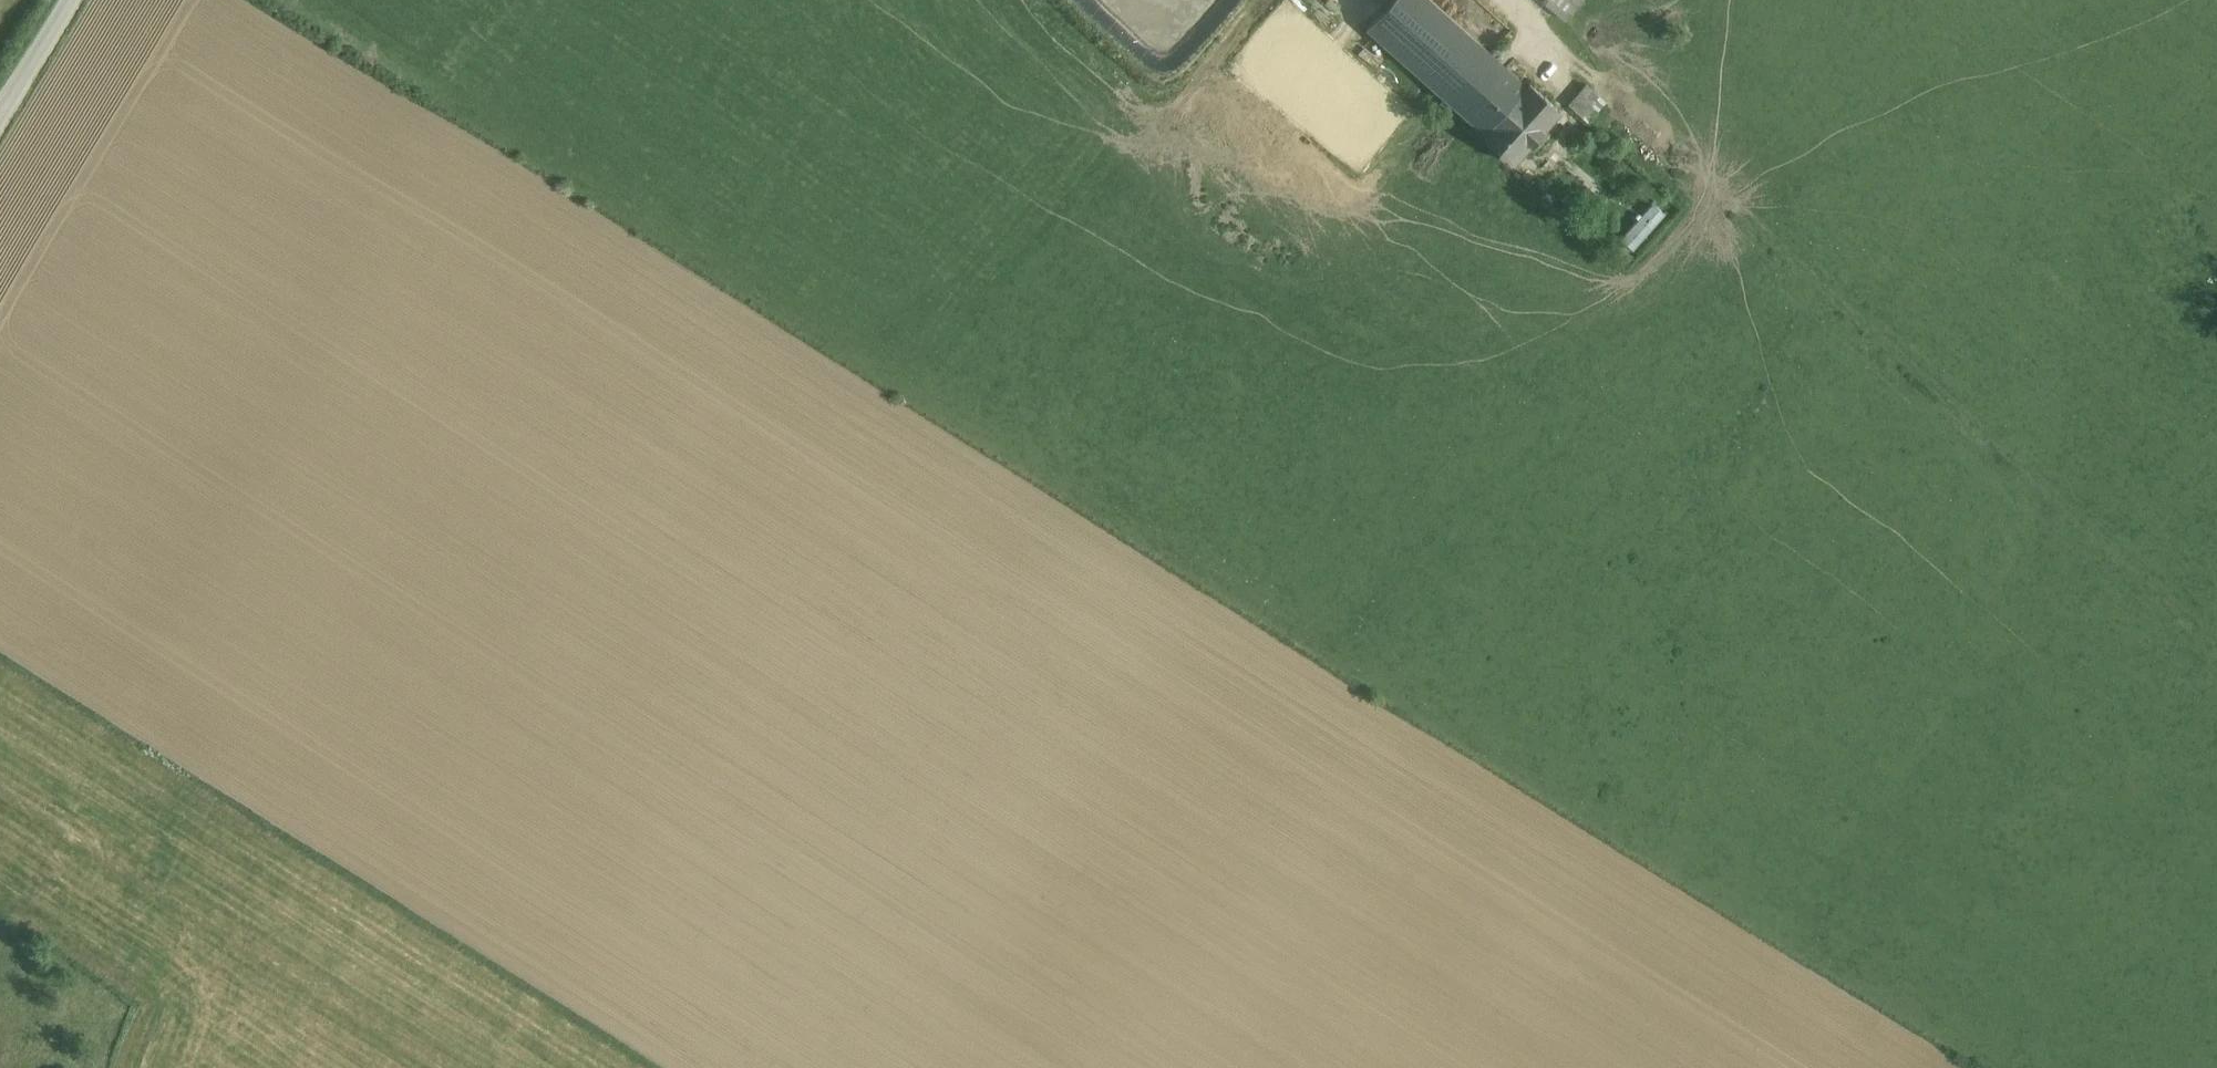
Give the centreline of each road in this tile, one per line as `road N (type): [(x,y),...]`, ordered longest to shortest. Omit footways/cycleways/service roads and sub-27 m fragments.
road 1 (unclassified): [(0,108),(68,0)]

